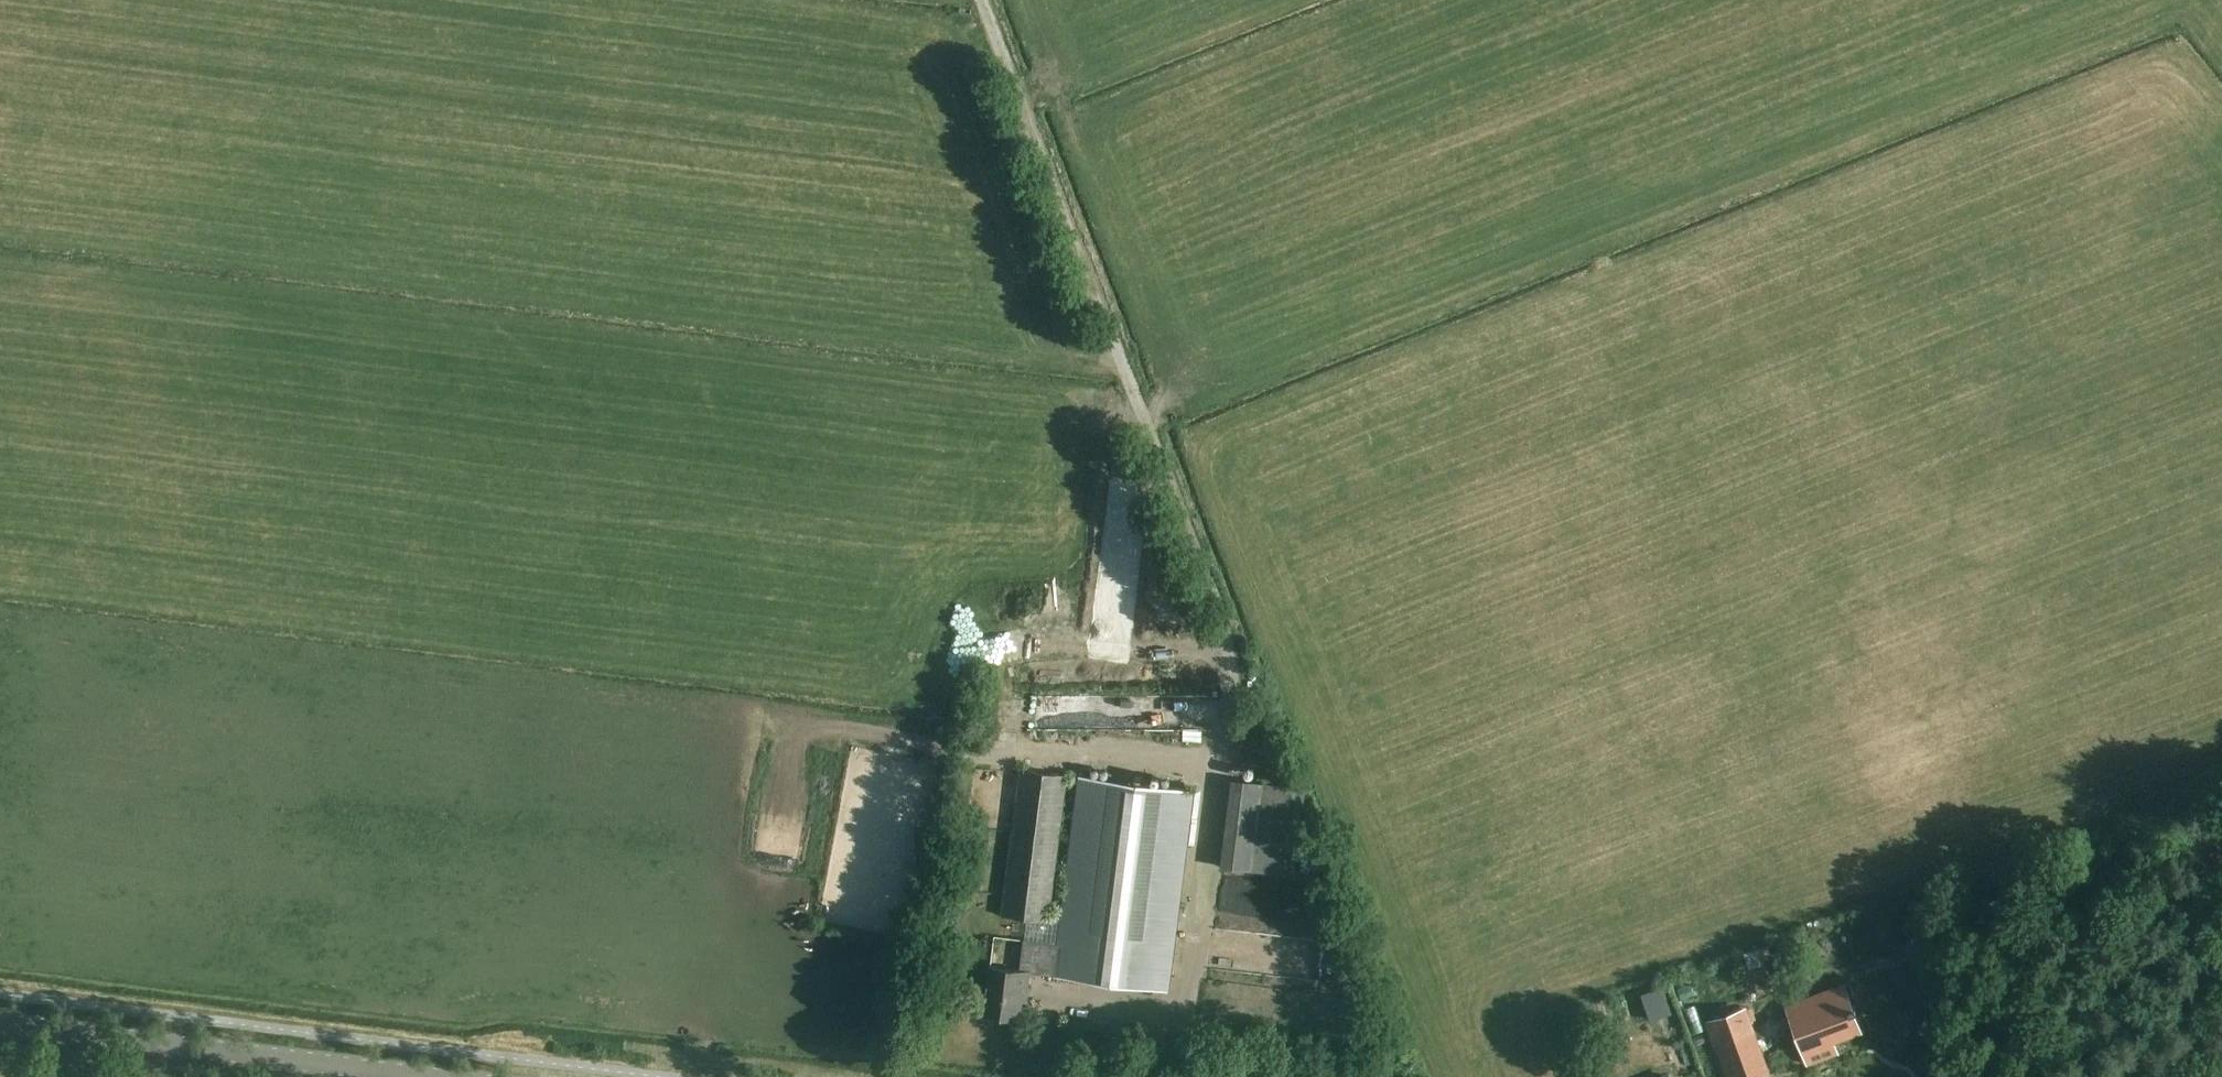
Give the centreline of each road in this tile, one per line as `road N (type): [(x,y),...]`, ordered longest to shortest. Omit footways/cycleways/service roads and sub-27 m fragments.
road 1 (track): [(1209,741),(1230,656),(1208,568),(986,0)]
road 2 (tertiary): [(430,1076),(0,1023)]

